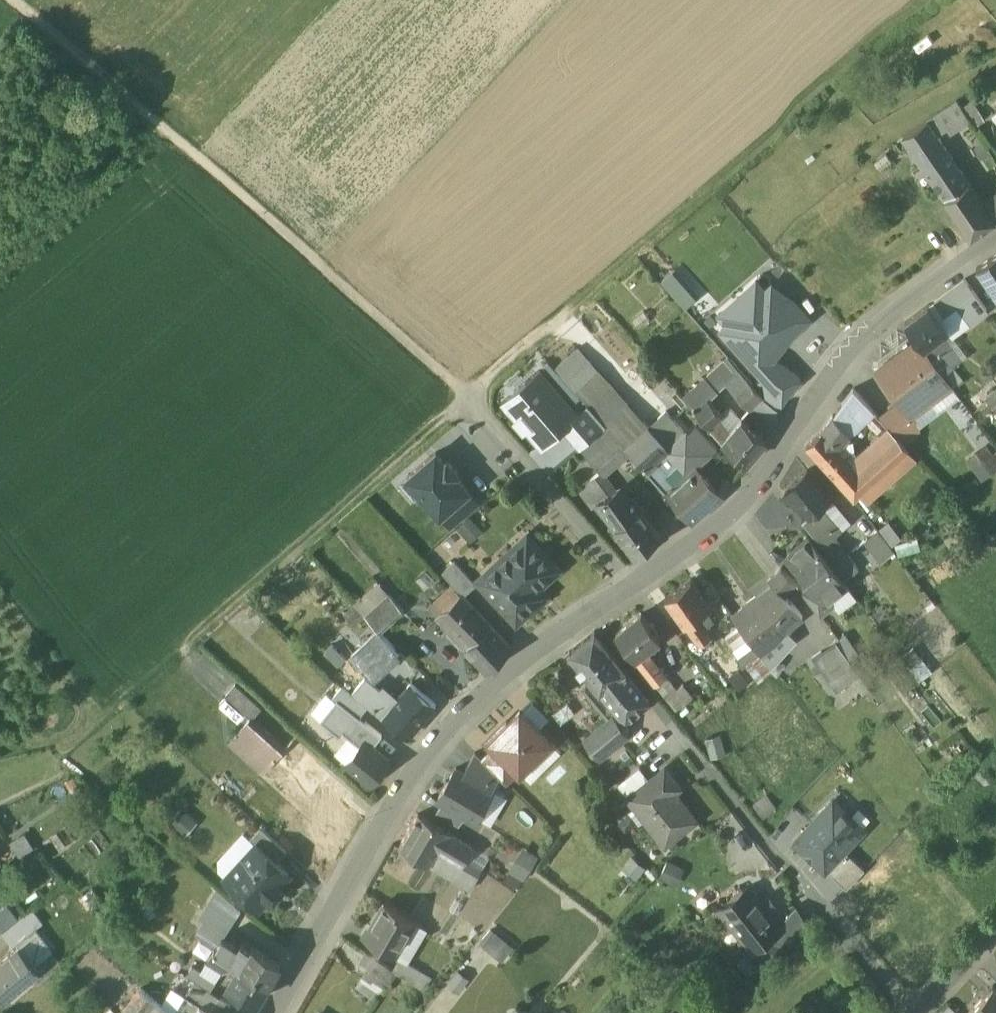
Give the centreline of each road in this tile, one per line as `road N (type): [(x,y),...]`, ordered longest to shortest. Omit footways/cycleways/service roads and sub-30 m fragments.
road 1 (residential): [(272,1012),(421,754),(467,701),(738,503),(879,319),(995,241)]
road 2 (track): [(471,387),(14,0)]
road 3 (track): [(71,737),(471,387)]
road 4 (track): [(914,0),(573,297)]
road 5 (track): [(634,578),(471,387)]
road 6 (track): [(471,387),(573,297)]

